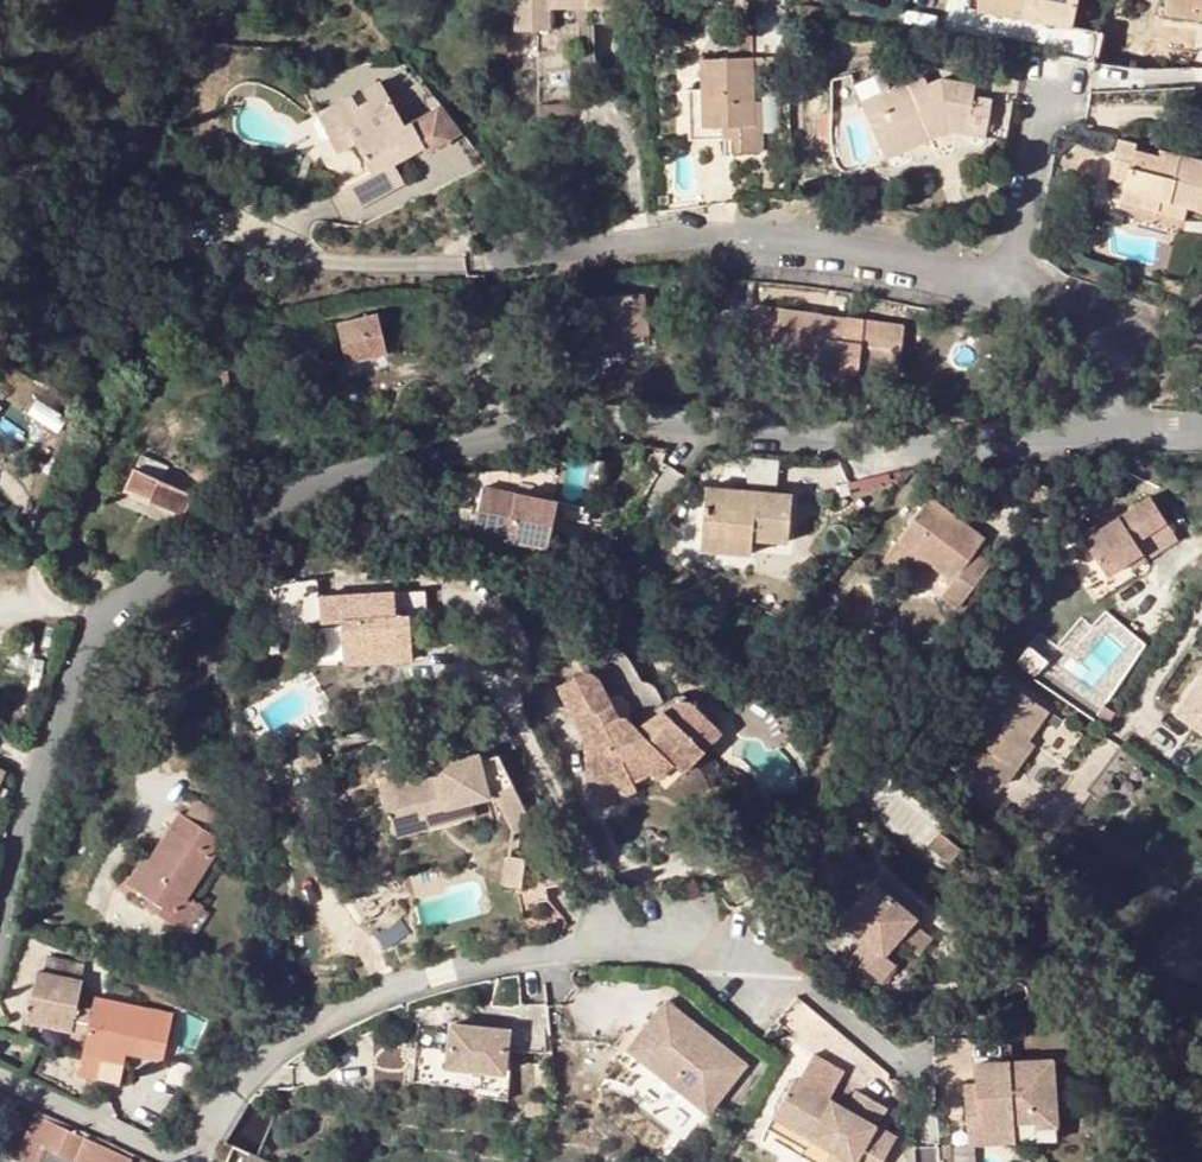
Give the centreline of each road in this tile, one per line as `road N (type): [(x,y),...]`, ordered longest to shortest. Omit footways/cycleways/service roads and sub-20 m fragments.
road 1 (unclassified): [(1004,446),(588,428),(381,474),(264,533),(143,611),(78,691),(0,936)]
road 2 (residential): [(194,1161),(241,1087),(324,1026),(478,970),(597,952),(774,960),(901,1062),(918,1099),(925,1161)]
road 3 (residential): [(1003,296),(900,269),(744,249),(507,265)]
road 4 (residential): [(1004,446),(1090,411),(1125,359),(1066,312),(1003,296)]
road 5 (residential): [(1003,296),(1050,87)]
road 6 (unclassified): [(1201,439),(1004,446)]
road 7 (residential): [(0,1090),(169,1161)]

